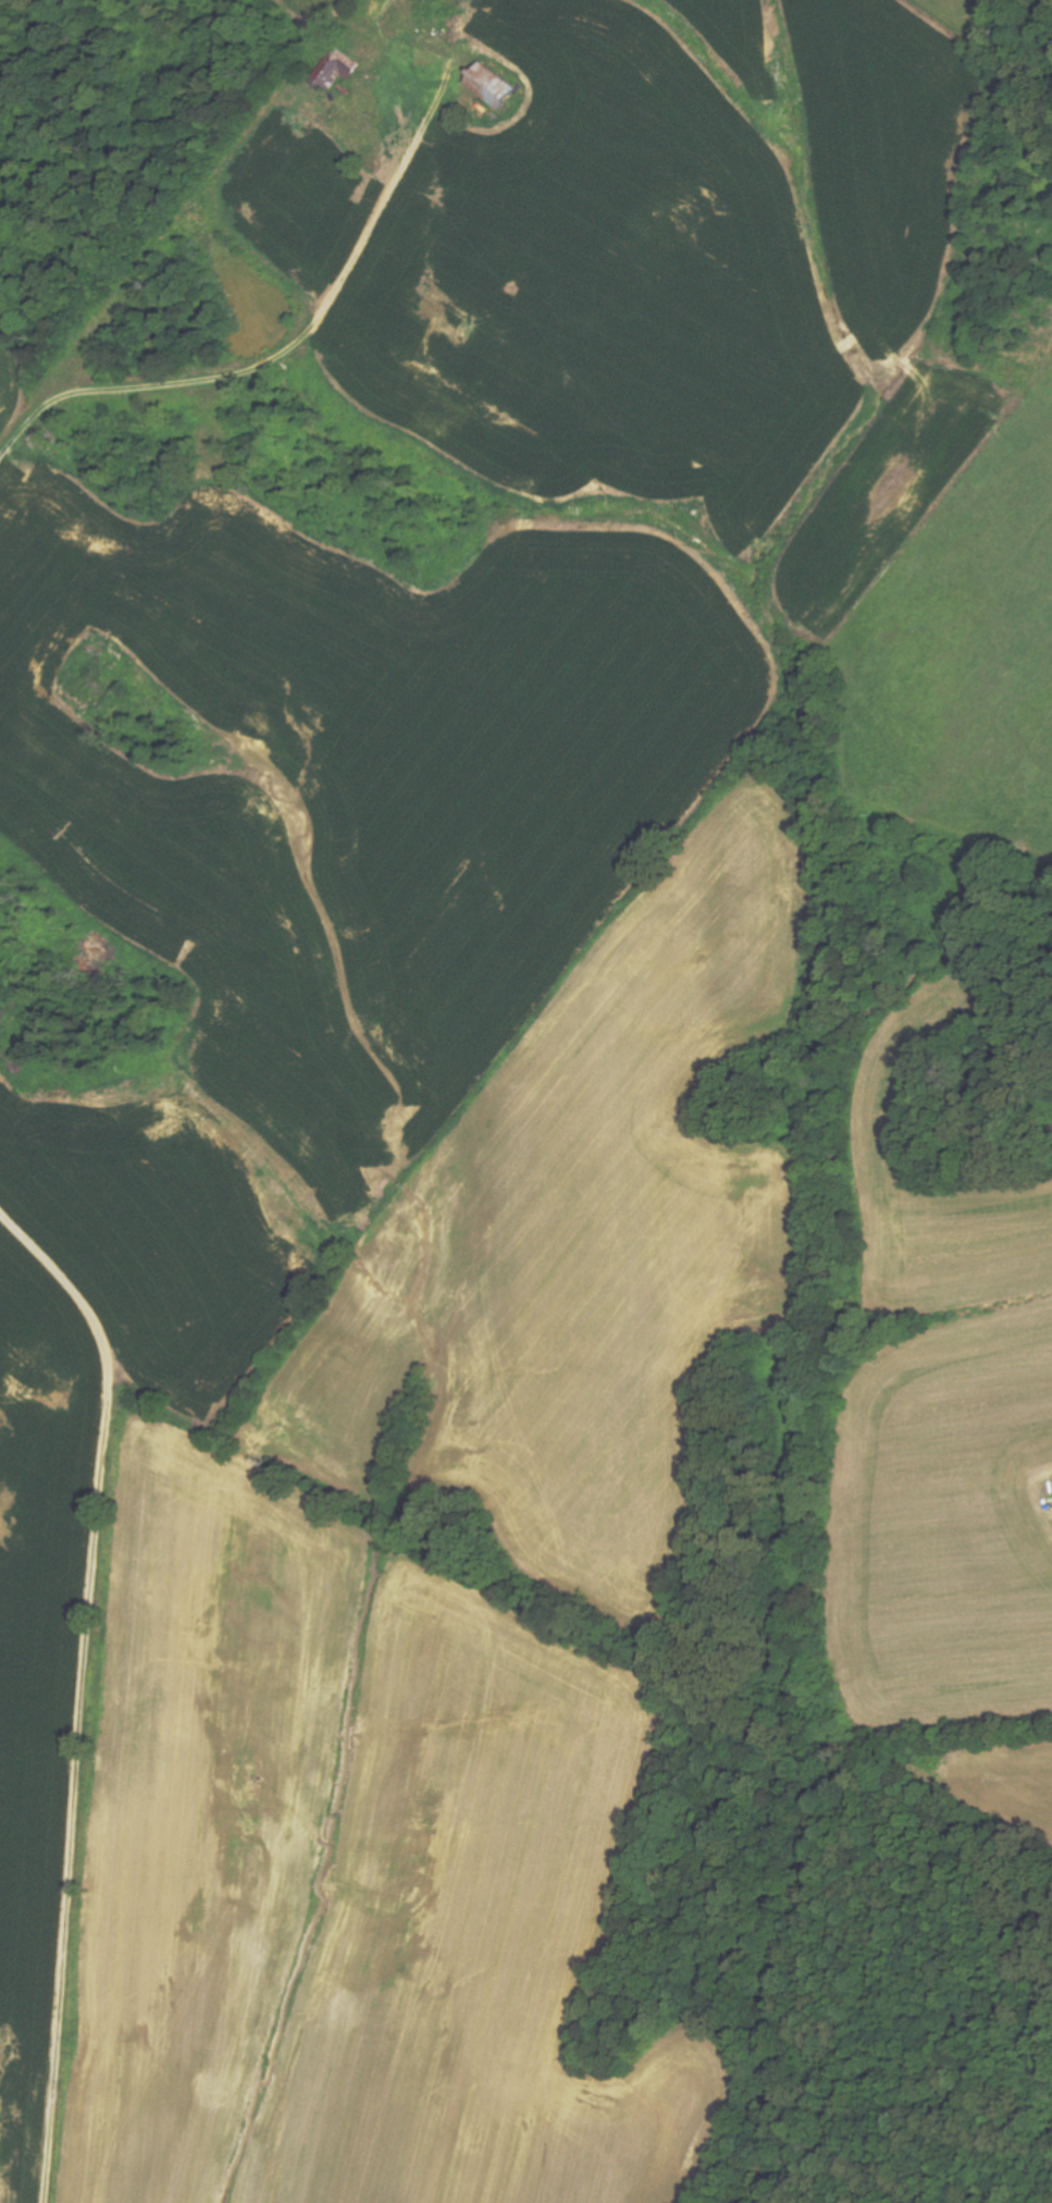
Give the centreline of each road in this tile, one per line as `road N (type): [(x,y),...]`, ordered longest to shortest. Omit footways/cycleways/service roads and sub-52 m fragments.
road 1 (residential): [(595,910),(701,951),(817,934),(876,893),(1051,606)]
road 2 (residential): [(379,0),(297,64),(233,47),(181,0)]
road 3 (residential): [(0,482),(110,587)]

